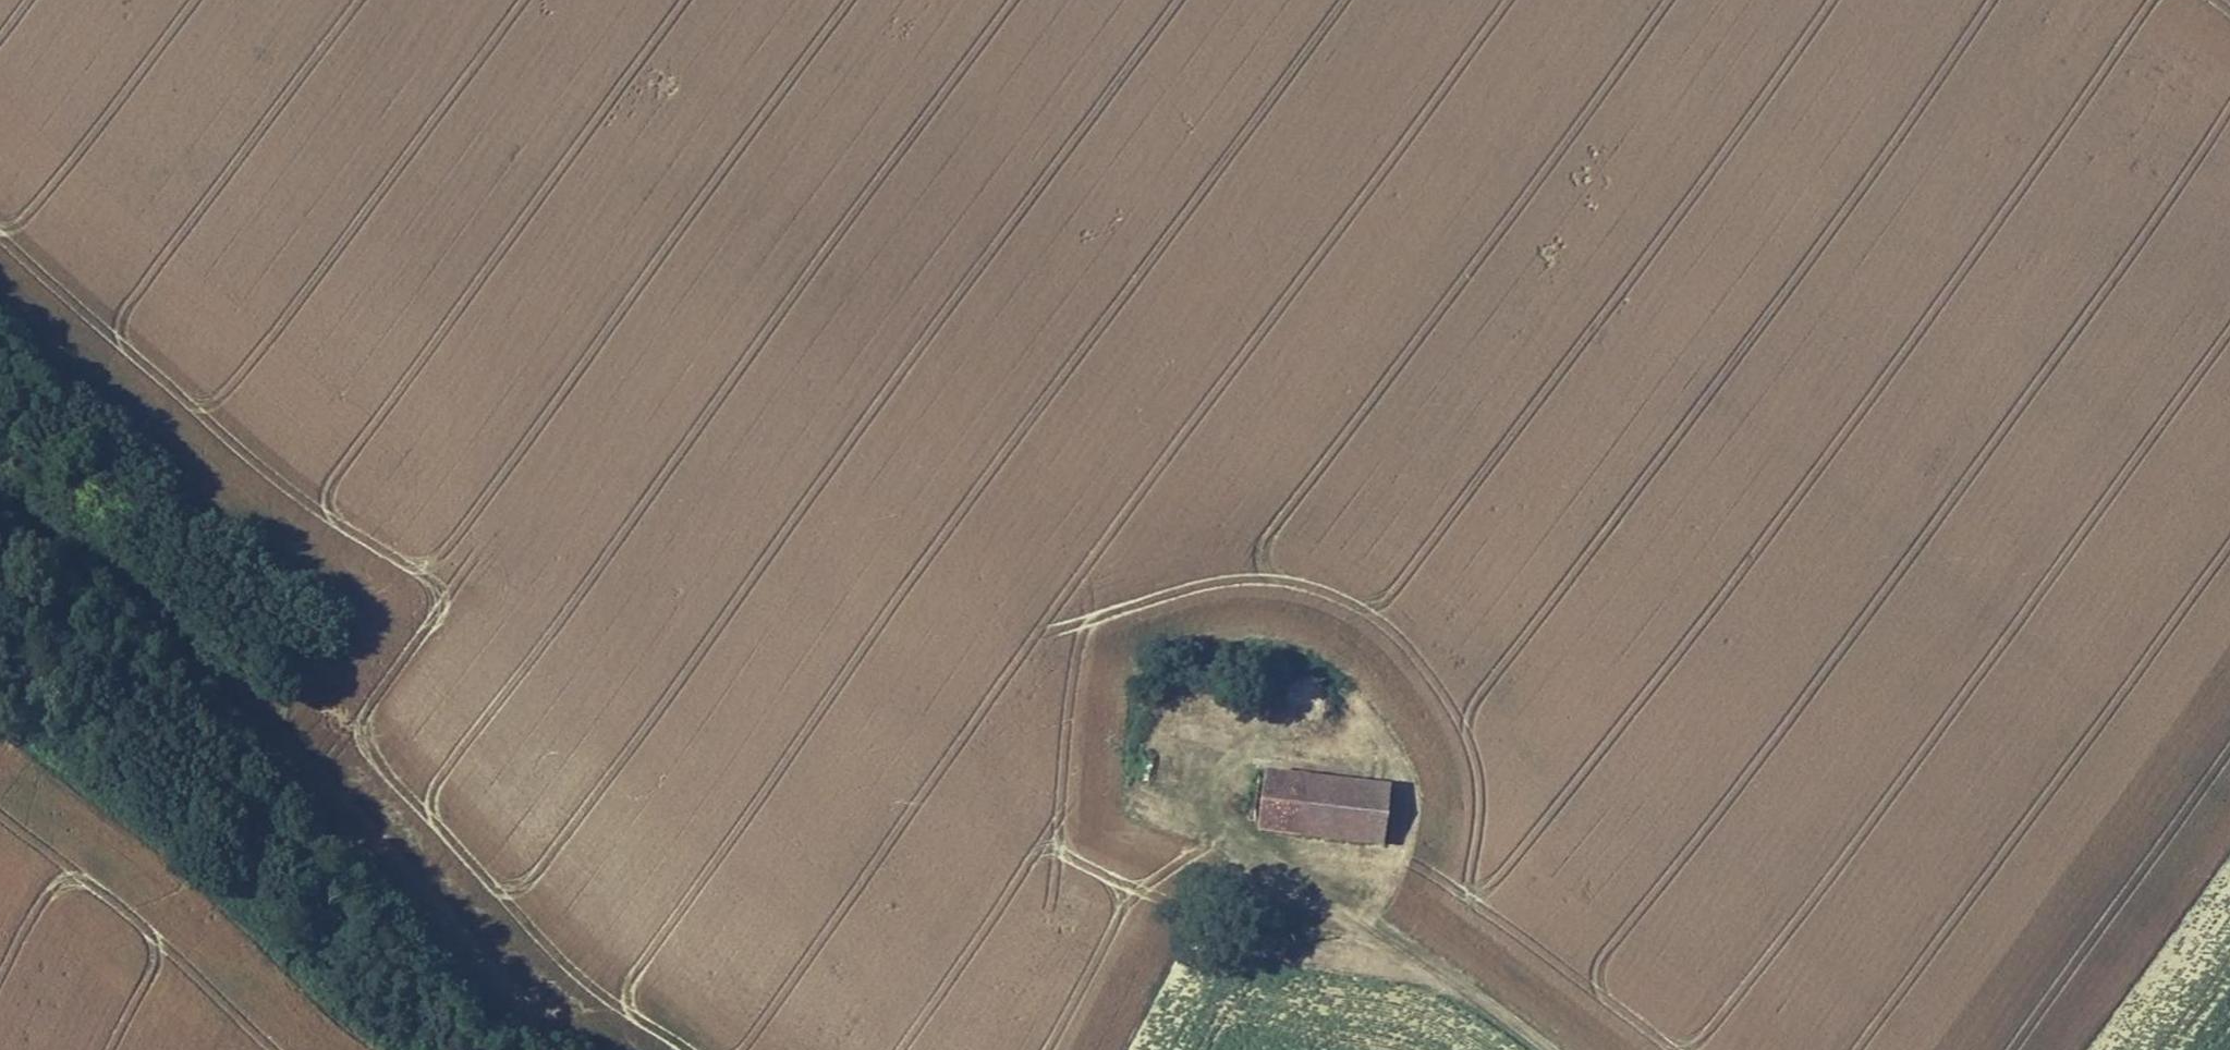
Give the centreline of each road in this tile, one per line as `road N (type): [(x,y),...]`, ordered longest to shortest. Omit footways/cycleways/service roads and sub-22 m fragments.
road 1 (track): [(2010,1049),(2229,753)]
road 2 (track): [(1550,1049),(1433,970),(1352,941)]

